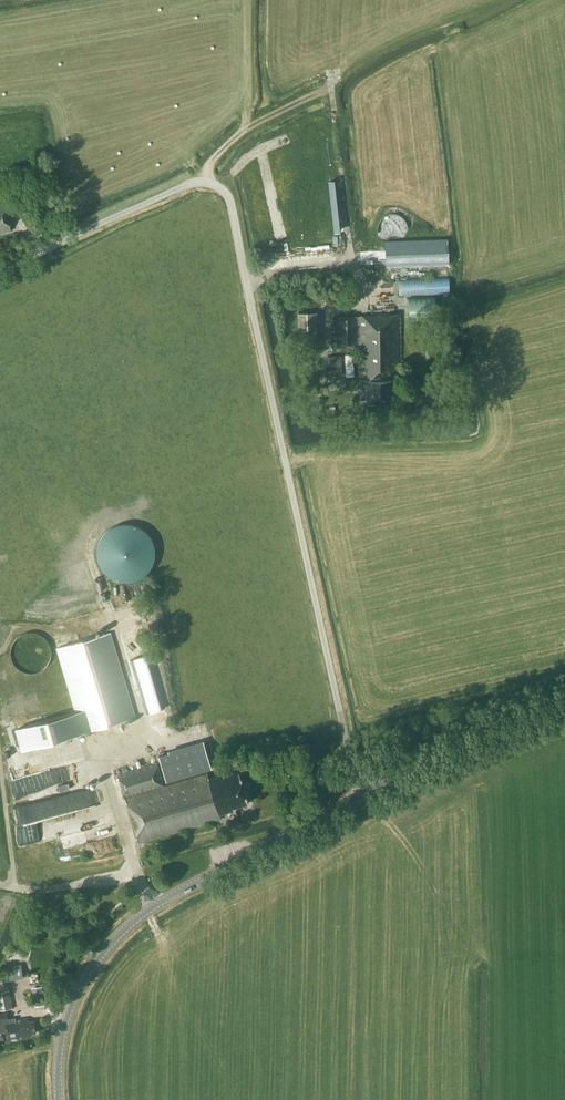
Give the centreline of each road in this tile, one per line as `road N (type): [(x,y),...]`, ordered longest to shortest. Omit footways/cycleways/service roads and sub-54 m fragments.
road 1 (unclassified): [(356,798),(222,190),(189,184),(0,271)]
road 2 (tertiary): [(58,1099),(65,1023),(113,939),(164,900),(356,798)]
road 3 (tertiary): [(564,698),(356,798)]

